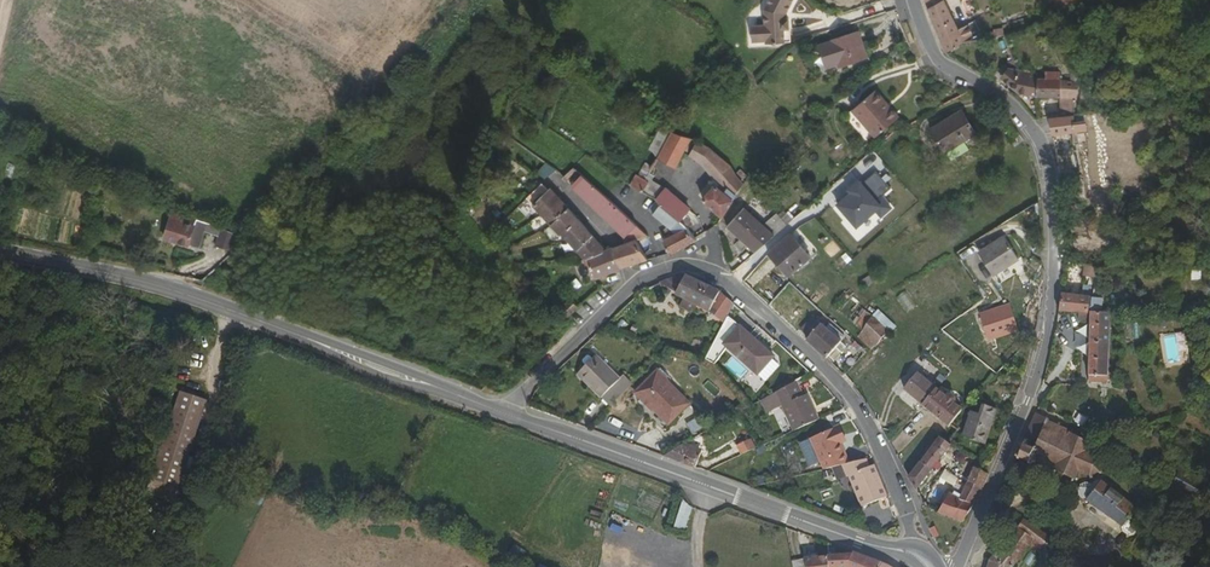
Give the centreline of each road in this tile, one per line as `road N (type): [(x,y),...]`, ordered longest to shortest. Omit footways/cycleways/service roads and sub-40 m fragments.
road 1 (residential): [(957,566),(1042,363),(1052,214),(1034,134),(1016,111),(944,66),(911,0)]
road 2 (residential): [(915,554),(906,514),(862,416),(763,311),(698,266),(636,282),(506,414)]
road 3 (primary): [(0,251),(173,292),(506,414)]
road 4 (primary): [(506,414),(915,554)]

